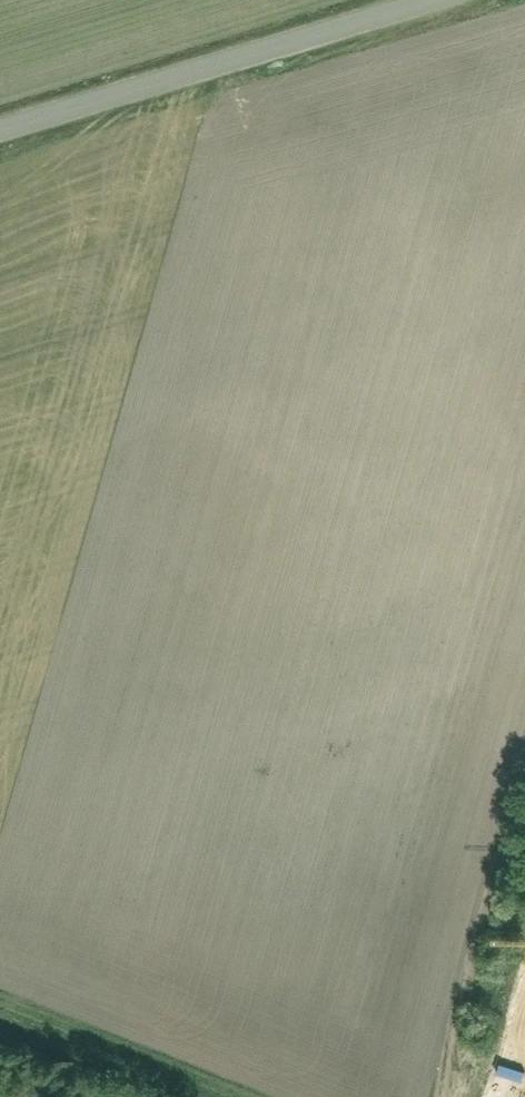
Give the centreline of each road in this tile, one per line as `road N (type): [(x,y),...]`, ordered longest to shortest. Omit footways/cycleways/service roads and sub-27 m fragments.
road 1 (residential): [(0,131),(423,0)]

